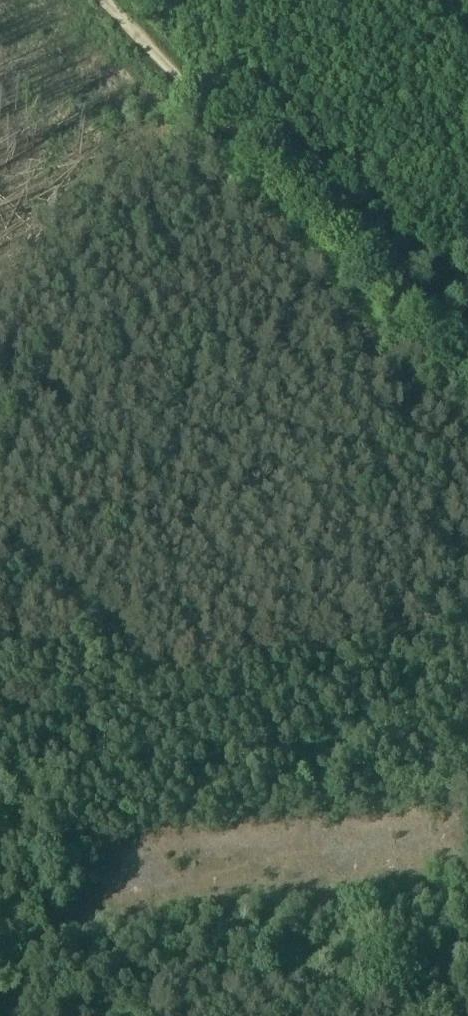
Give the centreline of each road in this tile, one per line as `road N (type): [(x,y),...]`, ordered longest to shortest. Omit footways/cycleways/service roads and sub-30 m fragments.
road 1 (track): [(100,0),(467,369)]
road 2 (track): [(27,1015),(34,968),(132,904),(467,857)]

